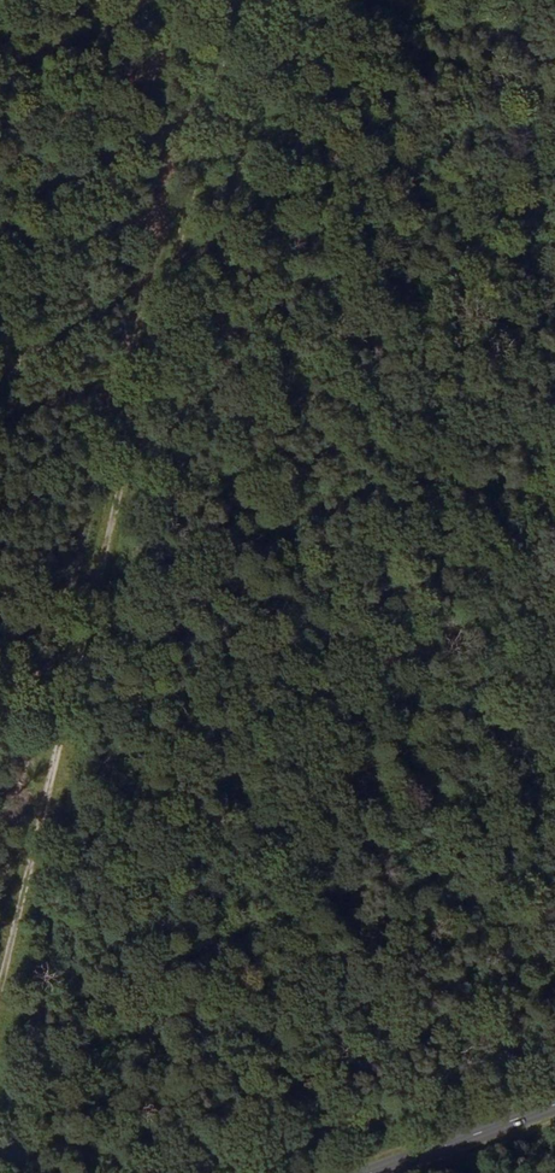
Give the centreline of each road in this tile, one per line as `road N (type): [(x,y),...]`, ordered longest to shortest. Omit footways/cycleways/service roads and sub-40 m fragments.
road 1 (track): [(0,972),(241,0)]
road 2 (track): [(554,65),(366,0)]
road 3 (secondary): [(369,1172),(554,1104)]
road 4 (track): [(0,80),(168,0)]

